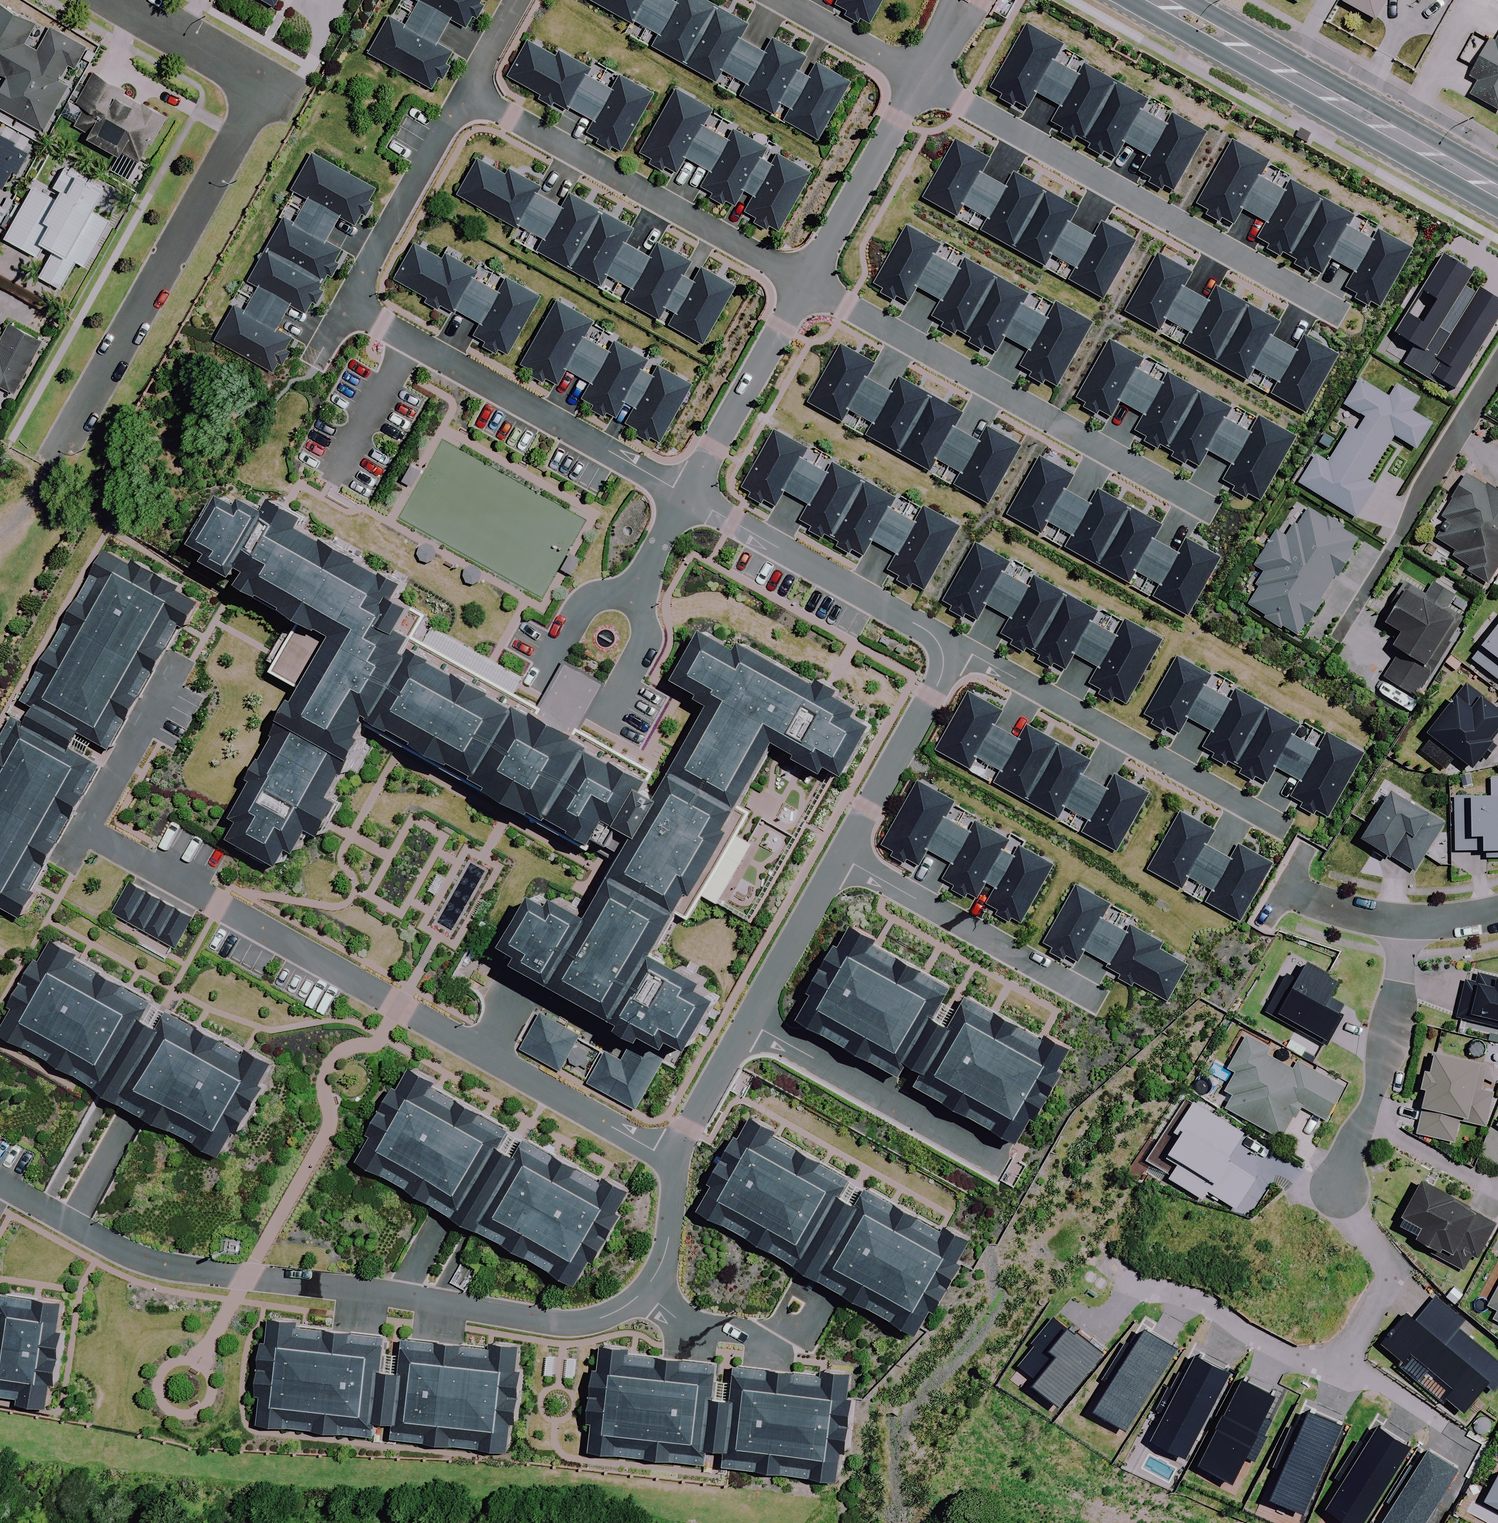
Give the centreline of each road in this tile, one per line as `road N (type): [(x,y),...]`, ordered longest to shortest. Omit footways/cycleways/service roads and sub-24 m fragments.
road 1 (residential): [(57,458),(255,103),(247,74),(123,0)]
road 2 (residential): [(920,78),(1338,312)]
road 3 (residential): [(806,283),(1214,513)]
road 4 (residential): [(480,1052),(83,829)]
road 5 (residential): [(687,497),(345,303)]
road 6 (residential): [(464,94),(806,283)]
road 7 (residential): [(1287,829),(971,654),(942,651)]
road 8 (secondary): [(1158,0),(1497,192)]
road 9 (residential): [(70,1224),(132,1259),(400,1296)]
road 10 (residential): [(637,578),(581,606),(550,660),(556,688),(590,706),(609,707),(623,695),(646,642),(638,598)]
road 11 (residential): [(942,651),(924,629),(687,497)]
road 12 (residential): [(841,856),(1099,1002)]
road 13 (residential): [(748,1022),(1000,1163)]
road 14 (residential): [(1404,919),(1393,1030),(1336,1185)]
road 15 (residential): [(400,1296),(576,1324),(614,1313),(643,1292)]
road 16 (residential): [(687,497),(806,283)]
road 17 (residential): [(464,94),(345,303)]
road 18 (residential): [(806,283),(920,78)]
road 19 (residential): [(841,856),(936,685),(942,651)]
road 20 (residential): [(643,1292),(686,1326),(784,1338),(819,1277)]
road 21 (residential): [(672,1157),(480,1052)]
road 22 (residential): [(626,1044),(519,984),(480,1052)]
road 23 (residential): [(83,829),(181,656)]
road 24 (residential): [(748,1022),(841,856)]
road 25 (residential): [(780,0),(920,78)]
road 26 (residential): [(672,1157),(748,1022)]
road 27 (residential): [(643,1292),(667,1246),(672,1157)]
road 28 (residential): [(133,1116),(70,1224)]
road 29 (residential): [(1404,919),(1284,885)]

